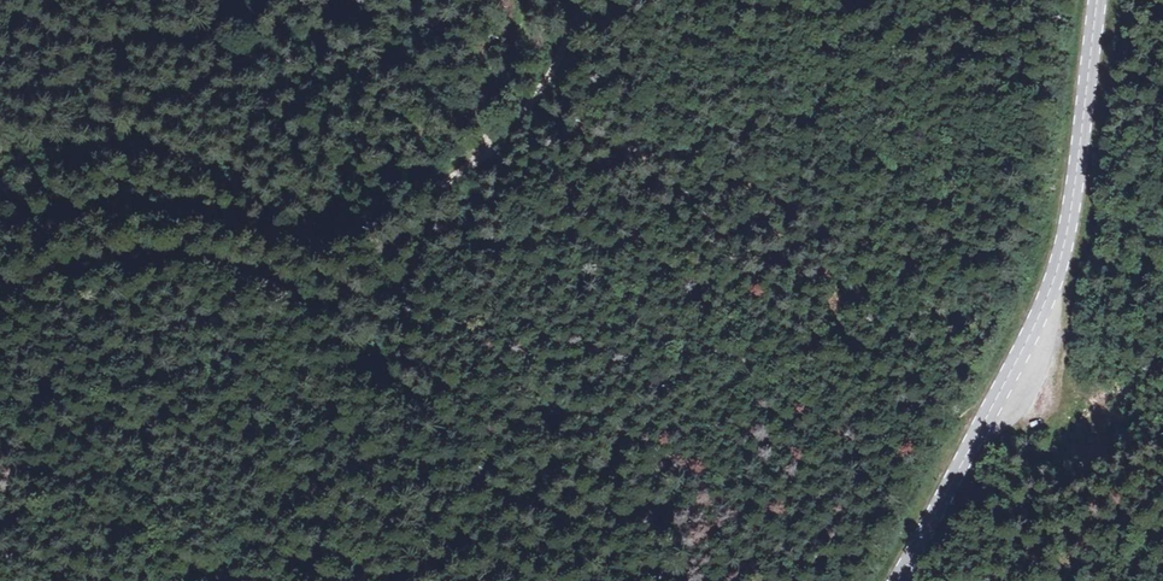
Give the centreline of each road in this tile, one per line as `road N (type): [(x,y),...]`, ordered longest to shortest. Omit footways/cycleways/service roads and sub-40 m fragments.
road 1 (secondary): [(1097,0),(1058,268),(899,580)]
road 2 (track): [(514,125),(391,221),(344,238),(303,241),(135,211),(0,239)]
road 3 (track): [(1051,334),(1104,192),(1127,0)]
road 4 (track): [(580,0),(551,75),(514,125)]

